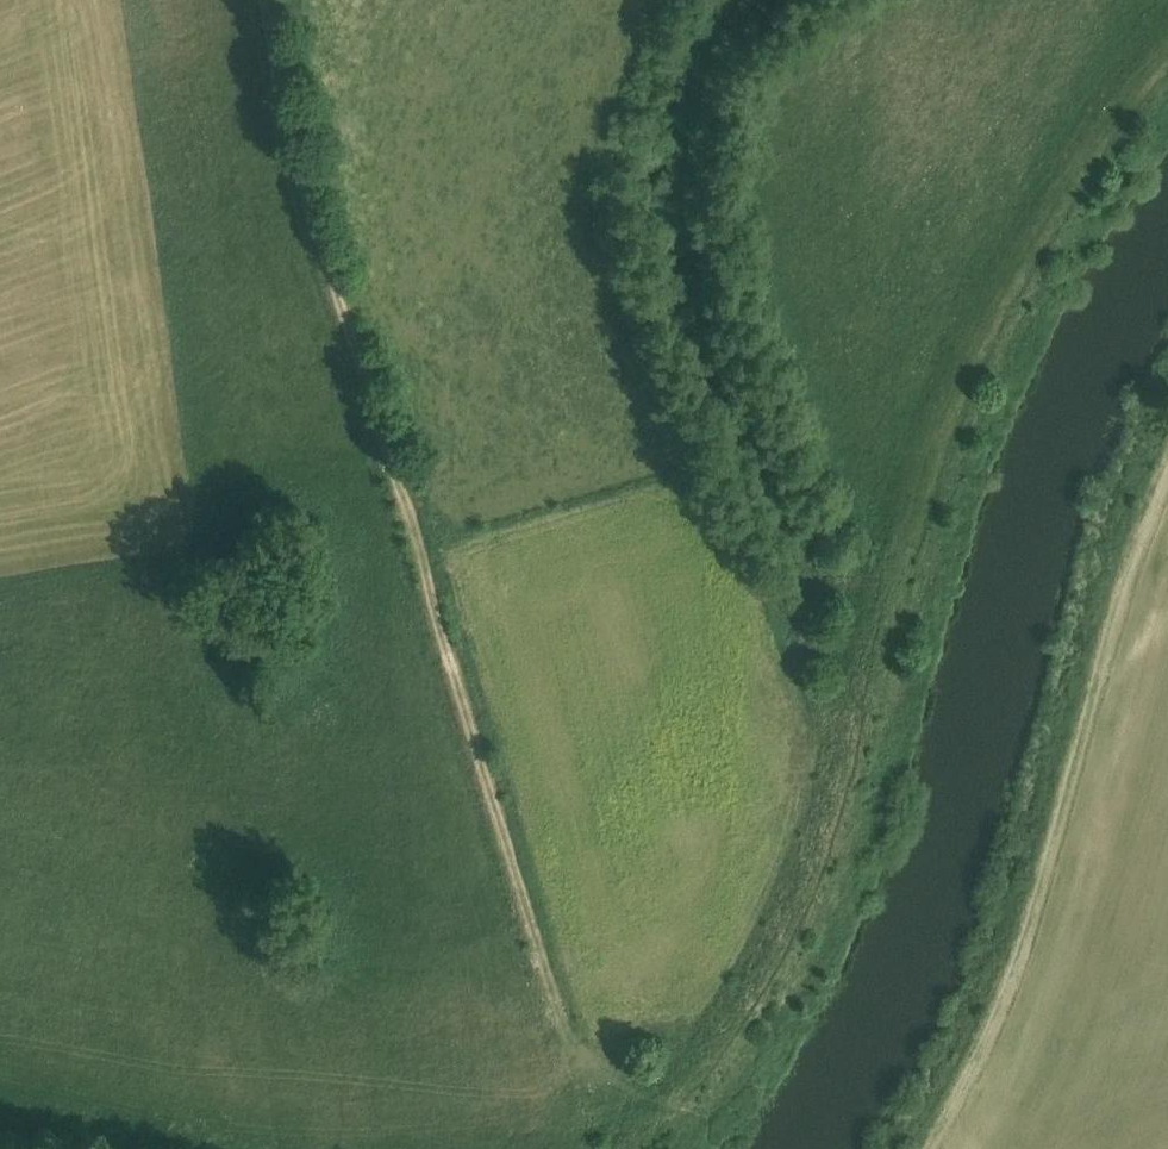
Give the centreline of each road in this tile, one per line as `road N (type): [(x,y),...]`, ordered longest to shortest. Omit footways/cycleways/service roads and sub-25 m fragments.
road 1 (track): [(576,1089),(351,347),(294,139),(268,0)]
road 2 (track): [(754,1015),(700,1091),(576,1089),(603,1148)]

